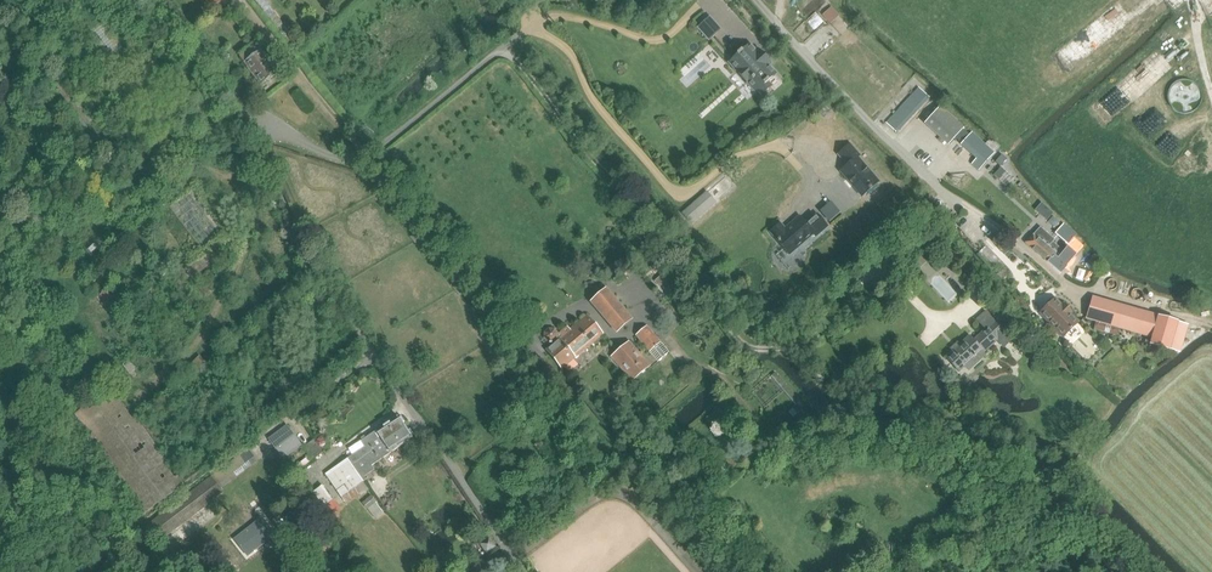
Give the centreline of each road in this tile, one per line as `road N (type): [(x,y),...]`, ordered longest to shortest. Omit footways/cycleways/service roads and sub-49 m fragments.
road 1 (track): [(652,311),(690,362),(722,377),(777,439),(819,415),(1020,457),(1047,473),(1146,571)]
road 2 (track): [(254,125),(240,165),(246,245),(197,340),(140,400)]
road 3 (track): [(362,148),(240,0)]

